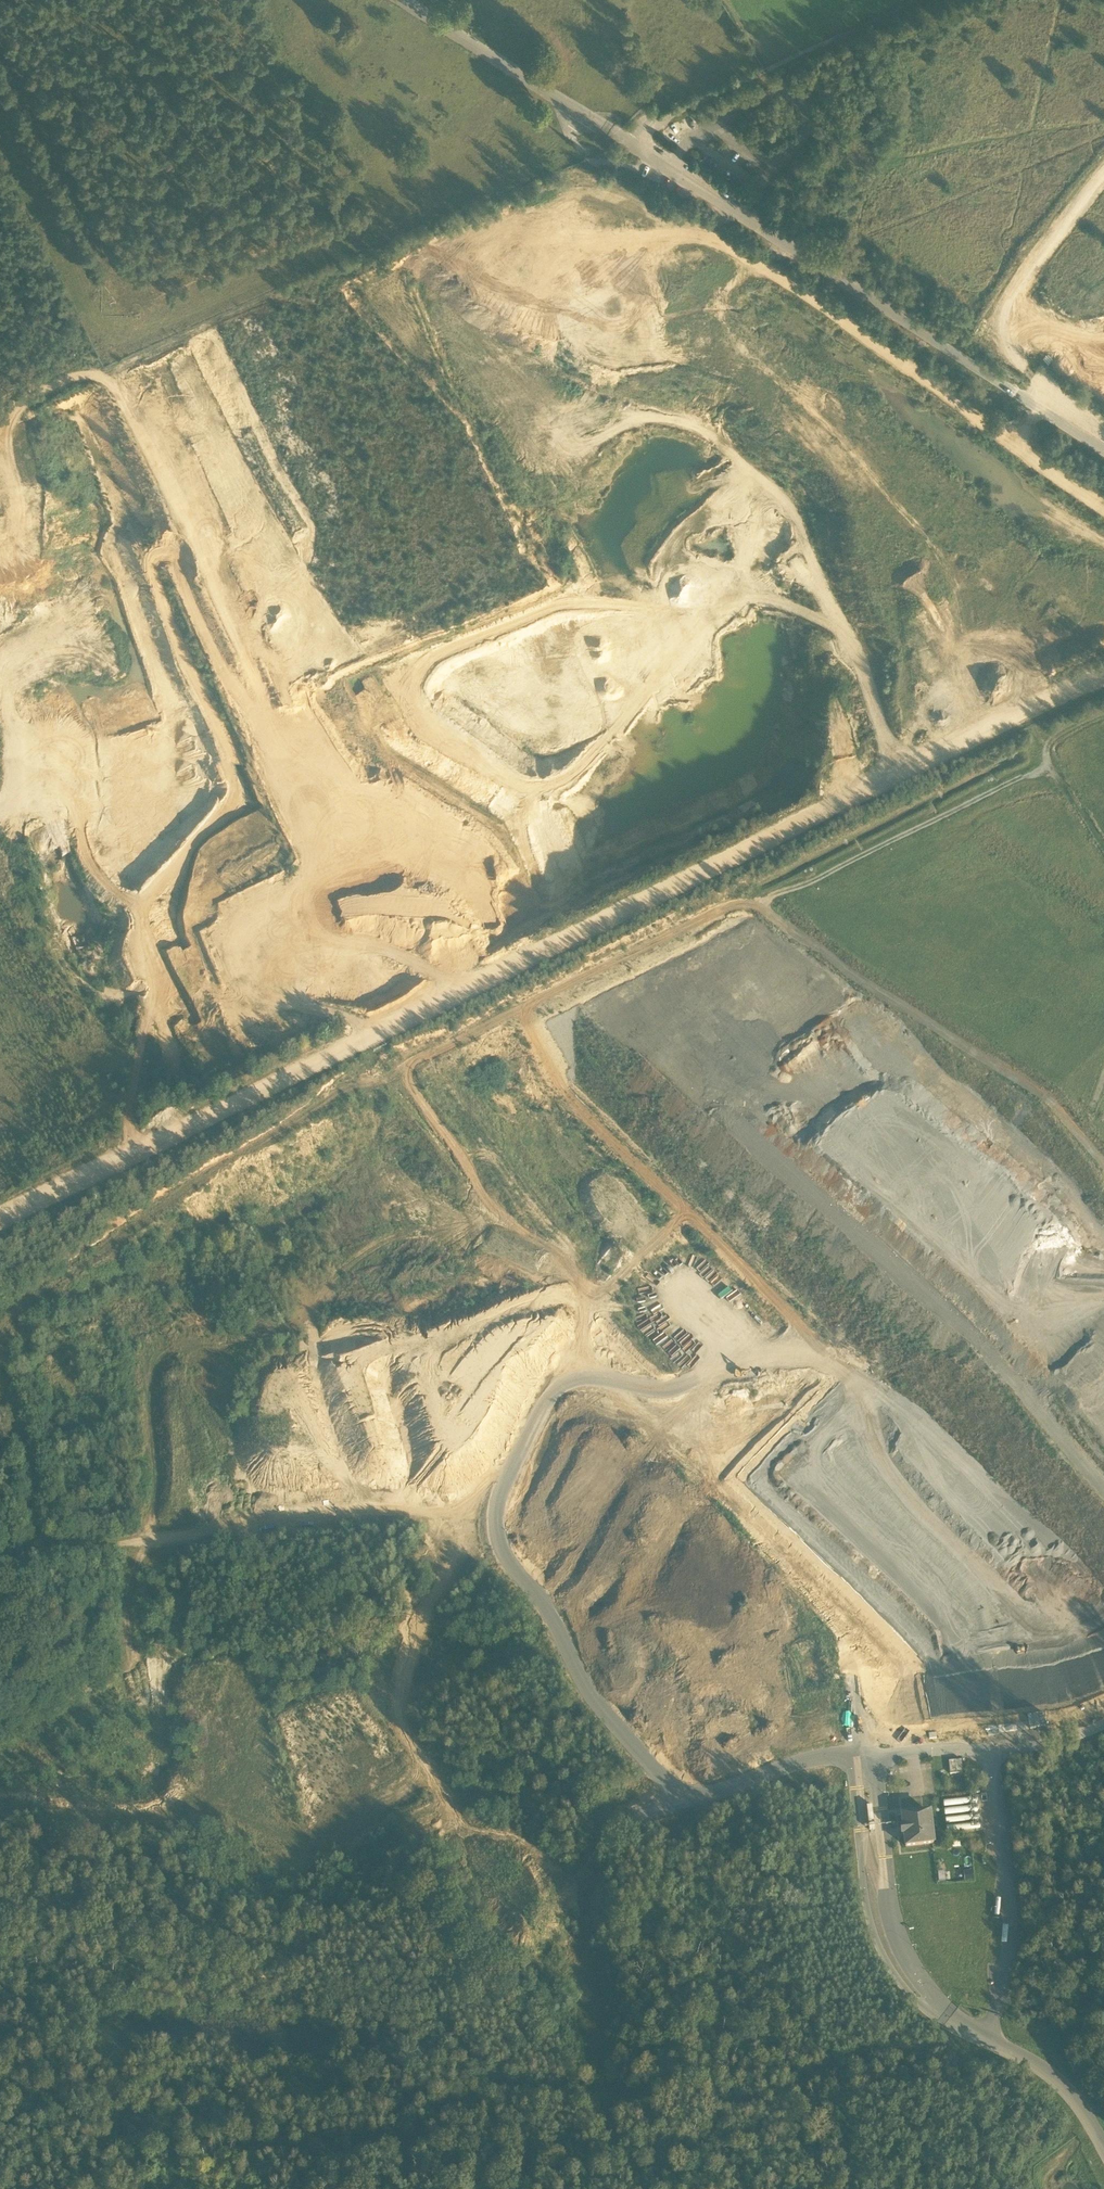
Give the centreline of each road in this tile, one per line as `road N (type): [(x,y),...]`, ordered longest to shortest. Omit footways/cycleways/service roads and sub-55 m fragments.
road 1 (track): [(1103,678),(0,1223)]
road 2 (unclassified): [(1103,450),(617,134)]
road 3 (track): [(920,0),(656,123),(635,147)]
road 4 (track): [(407,0),(555,94)]
road 5 (track): [(0,410),(85,377),(115,395)]

